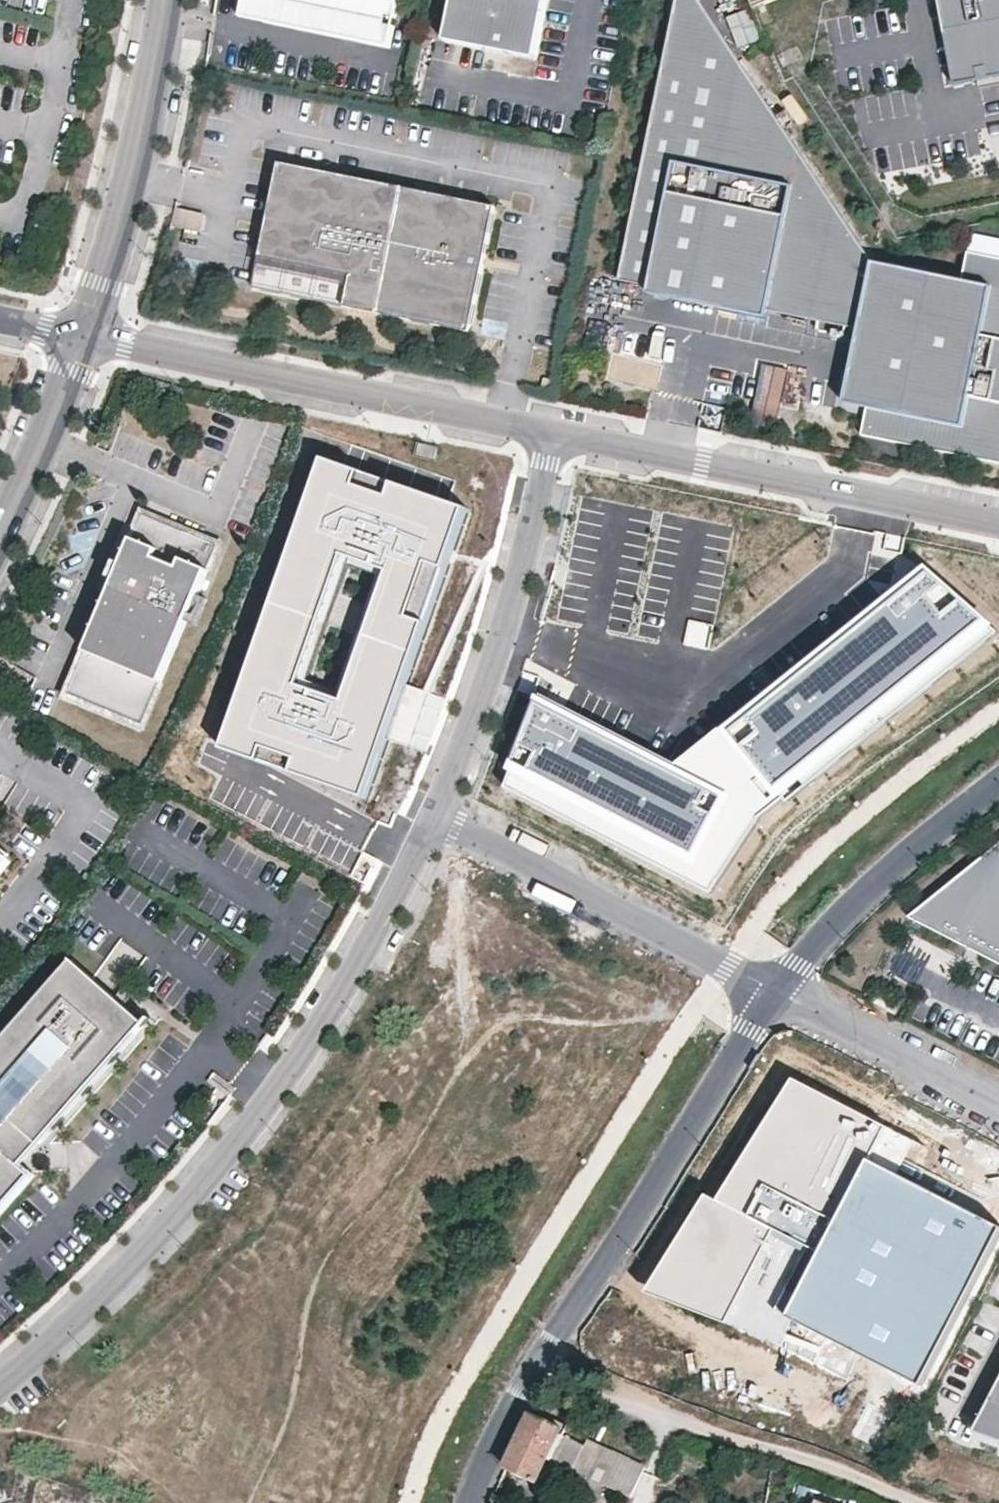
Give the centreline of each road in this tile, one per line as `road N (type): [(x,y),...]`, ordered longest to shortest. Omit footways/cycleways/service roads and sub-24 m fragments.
road 1 (residential): [(0,1386),(116,1280),(233,1147),(342,991),(436,818)]
road 2 (residential): [(777,990),(533,1375),(472,1502)]
road 3 (residential): [(89,335),(556,432)]
road 4 (residential): [(556,432),(998,521)]
road 5 (residential): [(436,818),(504,628),(556,432)]
road 6 (residential): [(436,818),(777,990)]
road 7 (residential): [(89,335),(131,172),(159,0)]
road 8 (residential): [(998,781),(845,909),(777,990)]
road 9 (residential): [(998,1109),(777,990)]
road 10 (residential): [(89,335),(0,541)]

